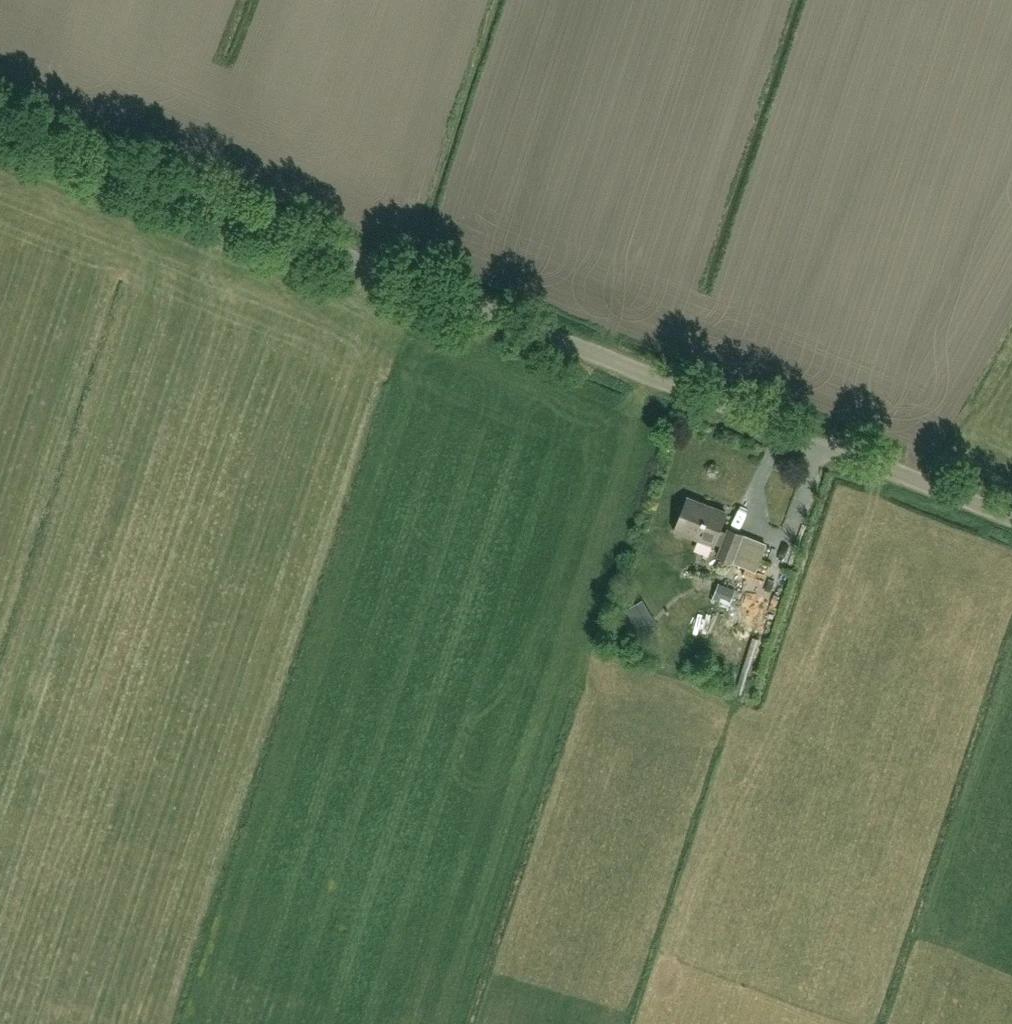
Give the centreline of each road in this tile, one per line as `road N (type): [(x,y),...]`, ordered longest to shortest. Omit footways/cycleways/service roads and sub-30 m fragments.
road 1 (unclassified): [(1011,525),(0,125)]

